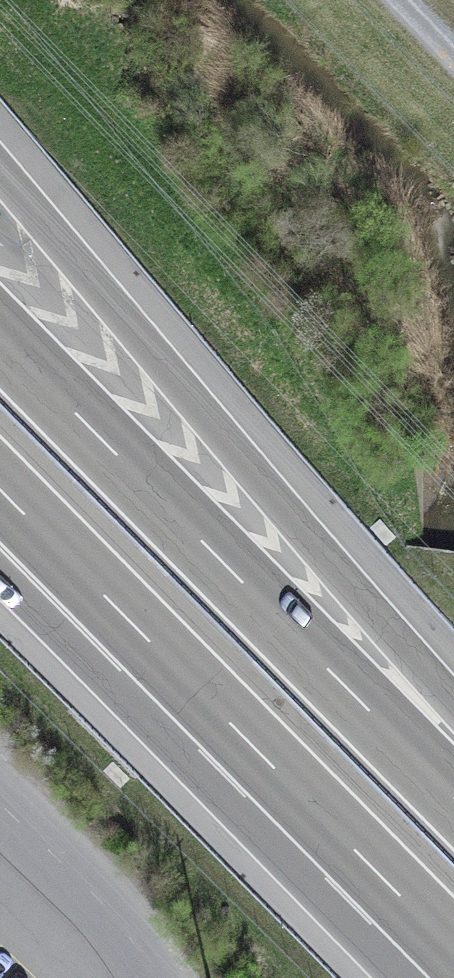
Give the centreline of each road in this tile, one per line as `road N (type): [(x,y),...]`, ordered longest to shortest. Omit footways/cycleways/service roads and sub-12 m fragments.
road 1 (motorway): [(453,729),(0,166)]
road 2 (motorway): [(453,795),(0,335)]
road 3 (motorway): [(46,537),(453,951)]
road 4 (unclassified): [(0,800),(75,872),(158,977)]

